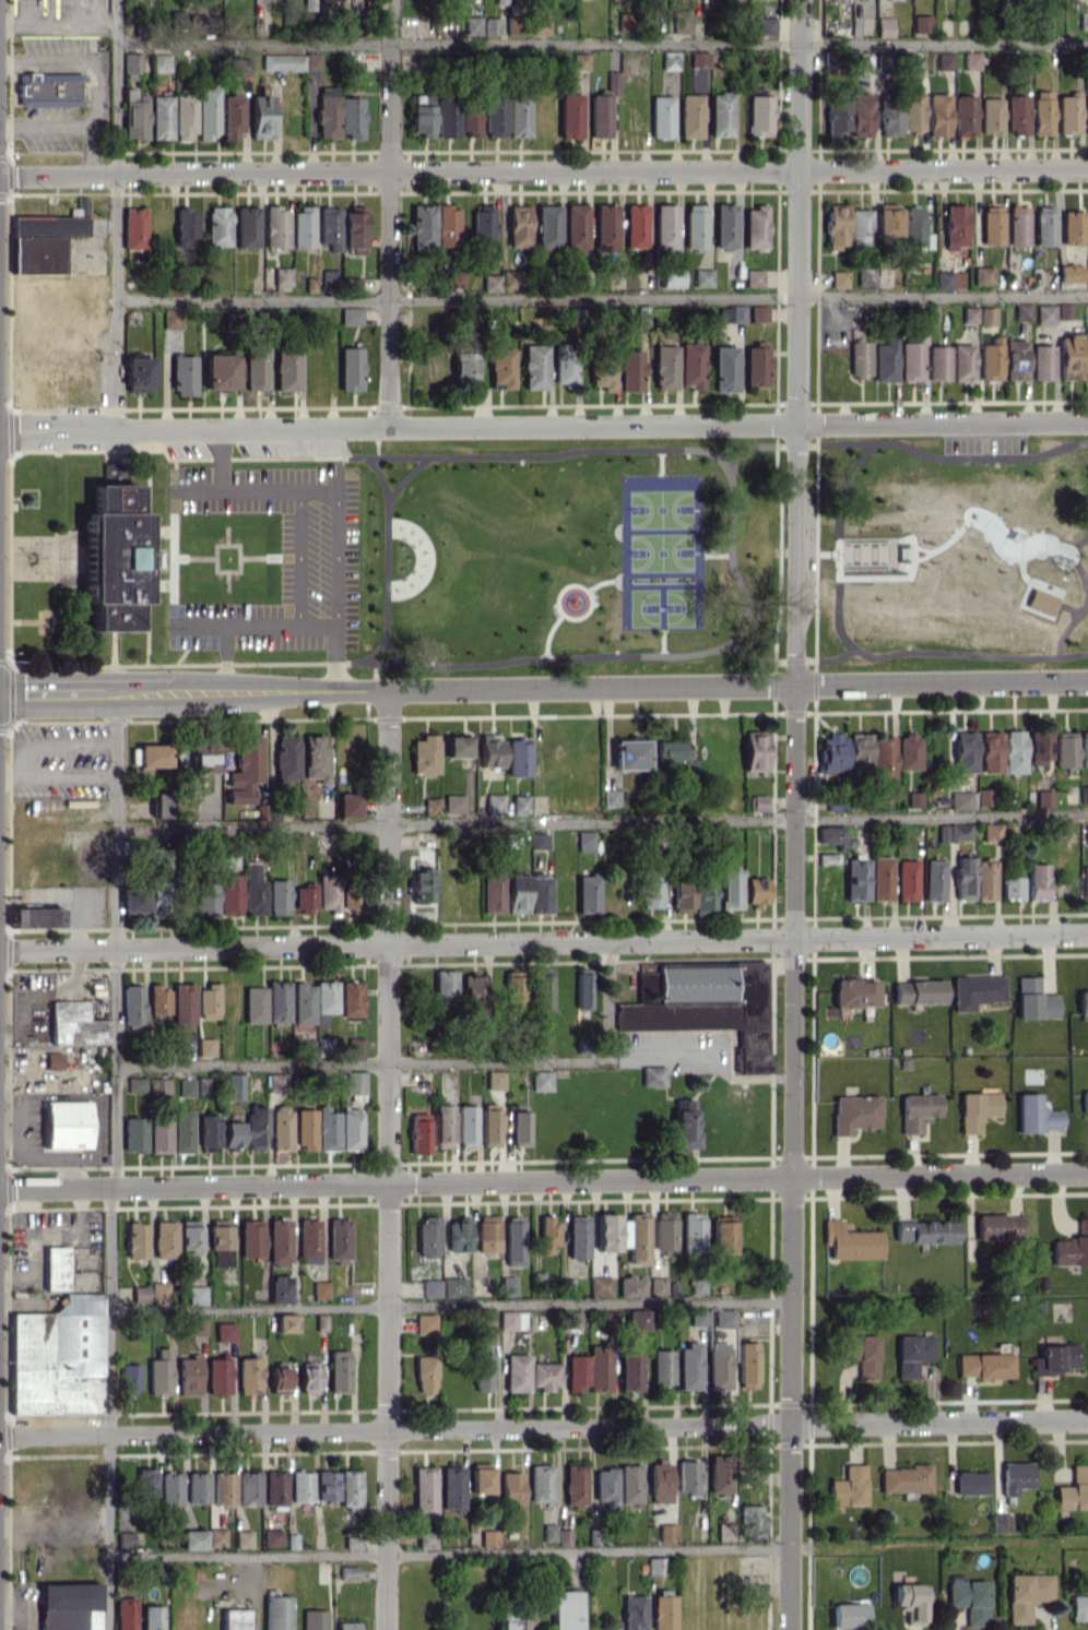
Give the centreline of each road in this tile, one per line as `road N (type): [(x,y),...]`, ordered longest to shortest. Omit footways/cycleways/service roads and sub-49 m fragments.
road 1 (residential): [(800,0),(789,1629)]
road 2 (residential): [(1087,1173),(0,1191)]
road 3 (residential): [(0,950),(1087,934)]
road 4 (tertiary): [(0,694),(1087,681)]
road 5 (residential): [(1087,170),(0,170)]
road 6 (residential): [(334,427),(1087,421)]
road 7 (residential): [(389,689),(387,1430)]
road 8 (residential): [(387,1430),(1087,1419)]
road 9 (residential): [(390,0),(388,426)]
road 10 (residential): [(0,1436),(387,1430)]
road 11 (residential): [(0,431),(334,427)]
road 12 (residential): [(387,1430),(385,1629)]

